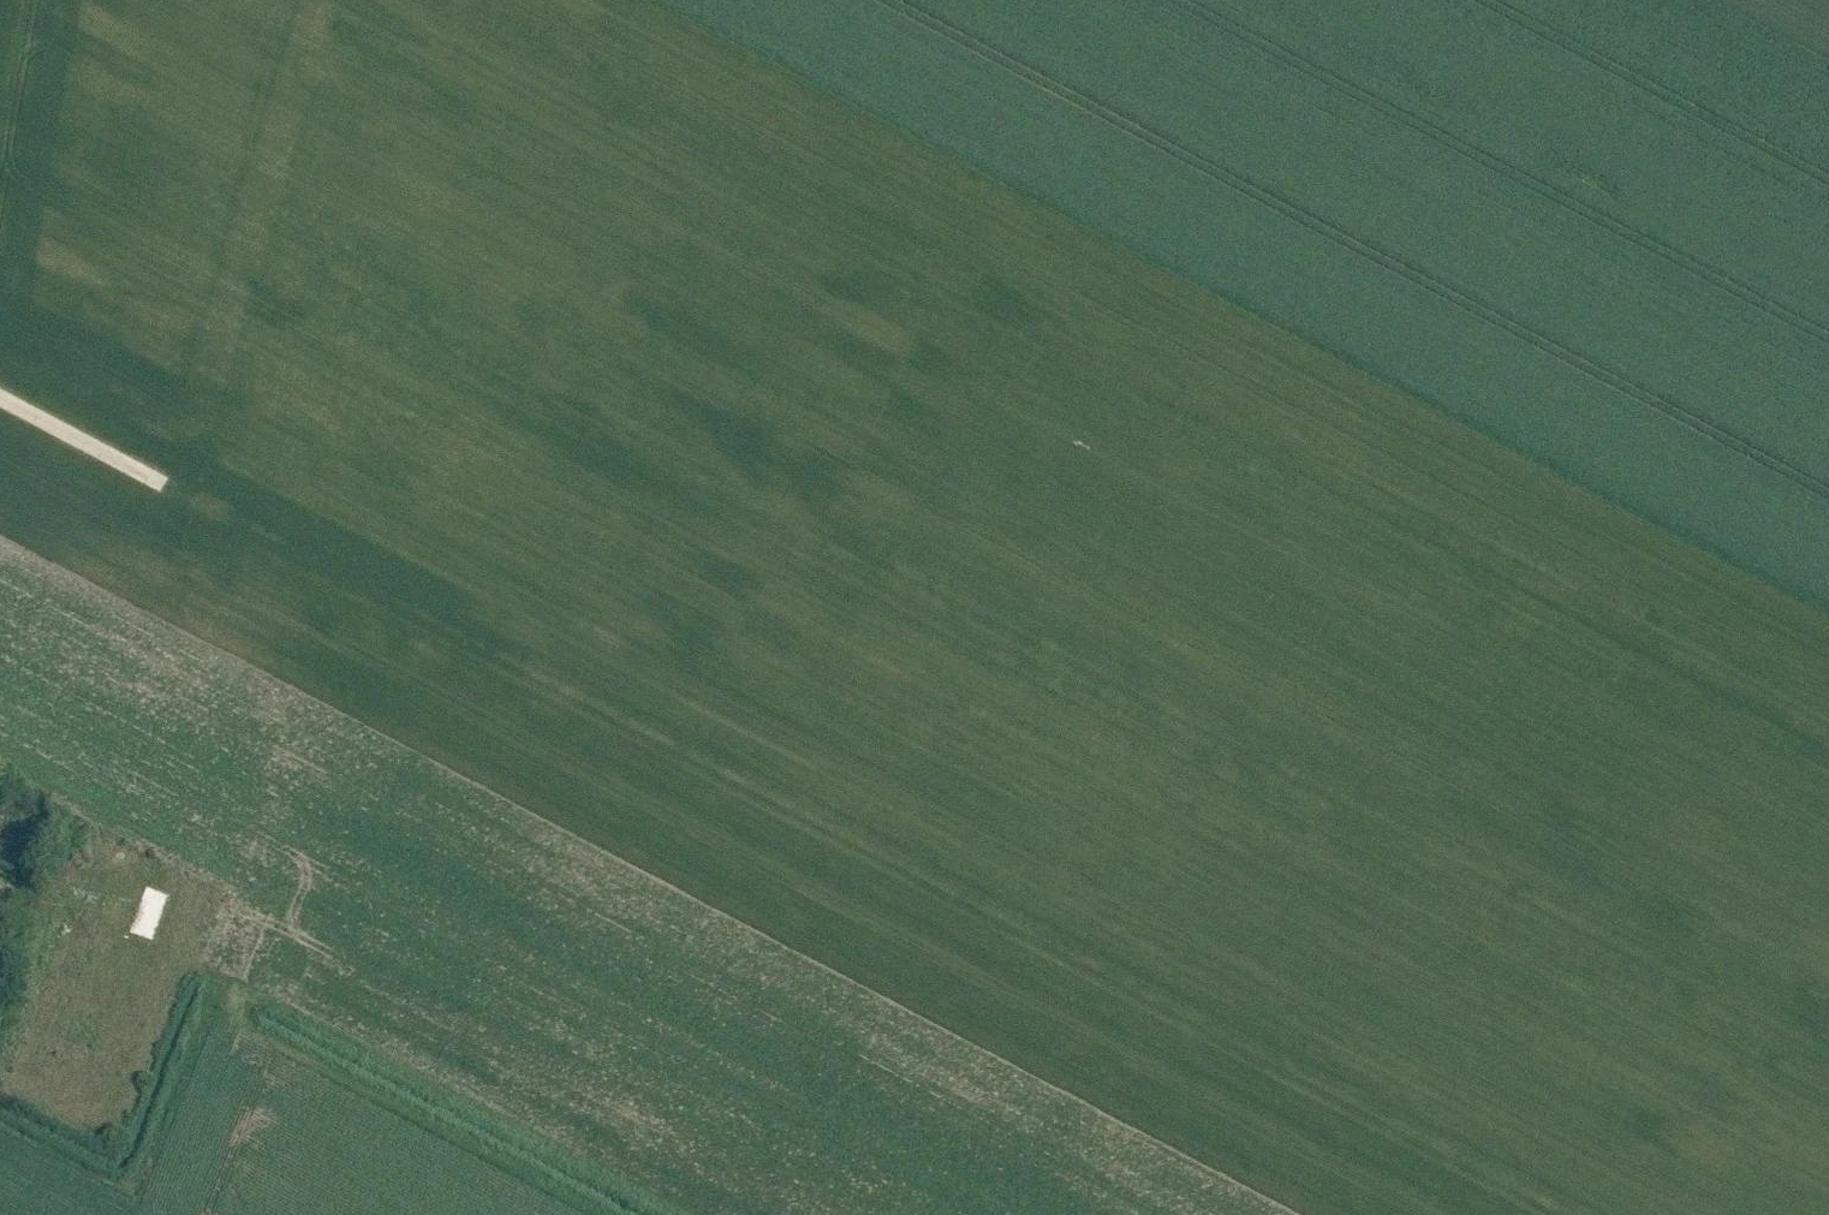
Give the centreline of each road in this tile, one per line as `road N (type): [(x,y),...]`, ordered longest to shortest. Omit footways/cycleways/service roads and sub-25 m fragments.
road 1 (track): [(163,489),(0,408)]

